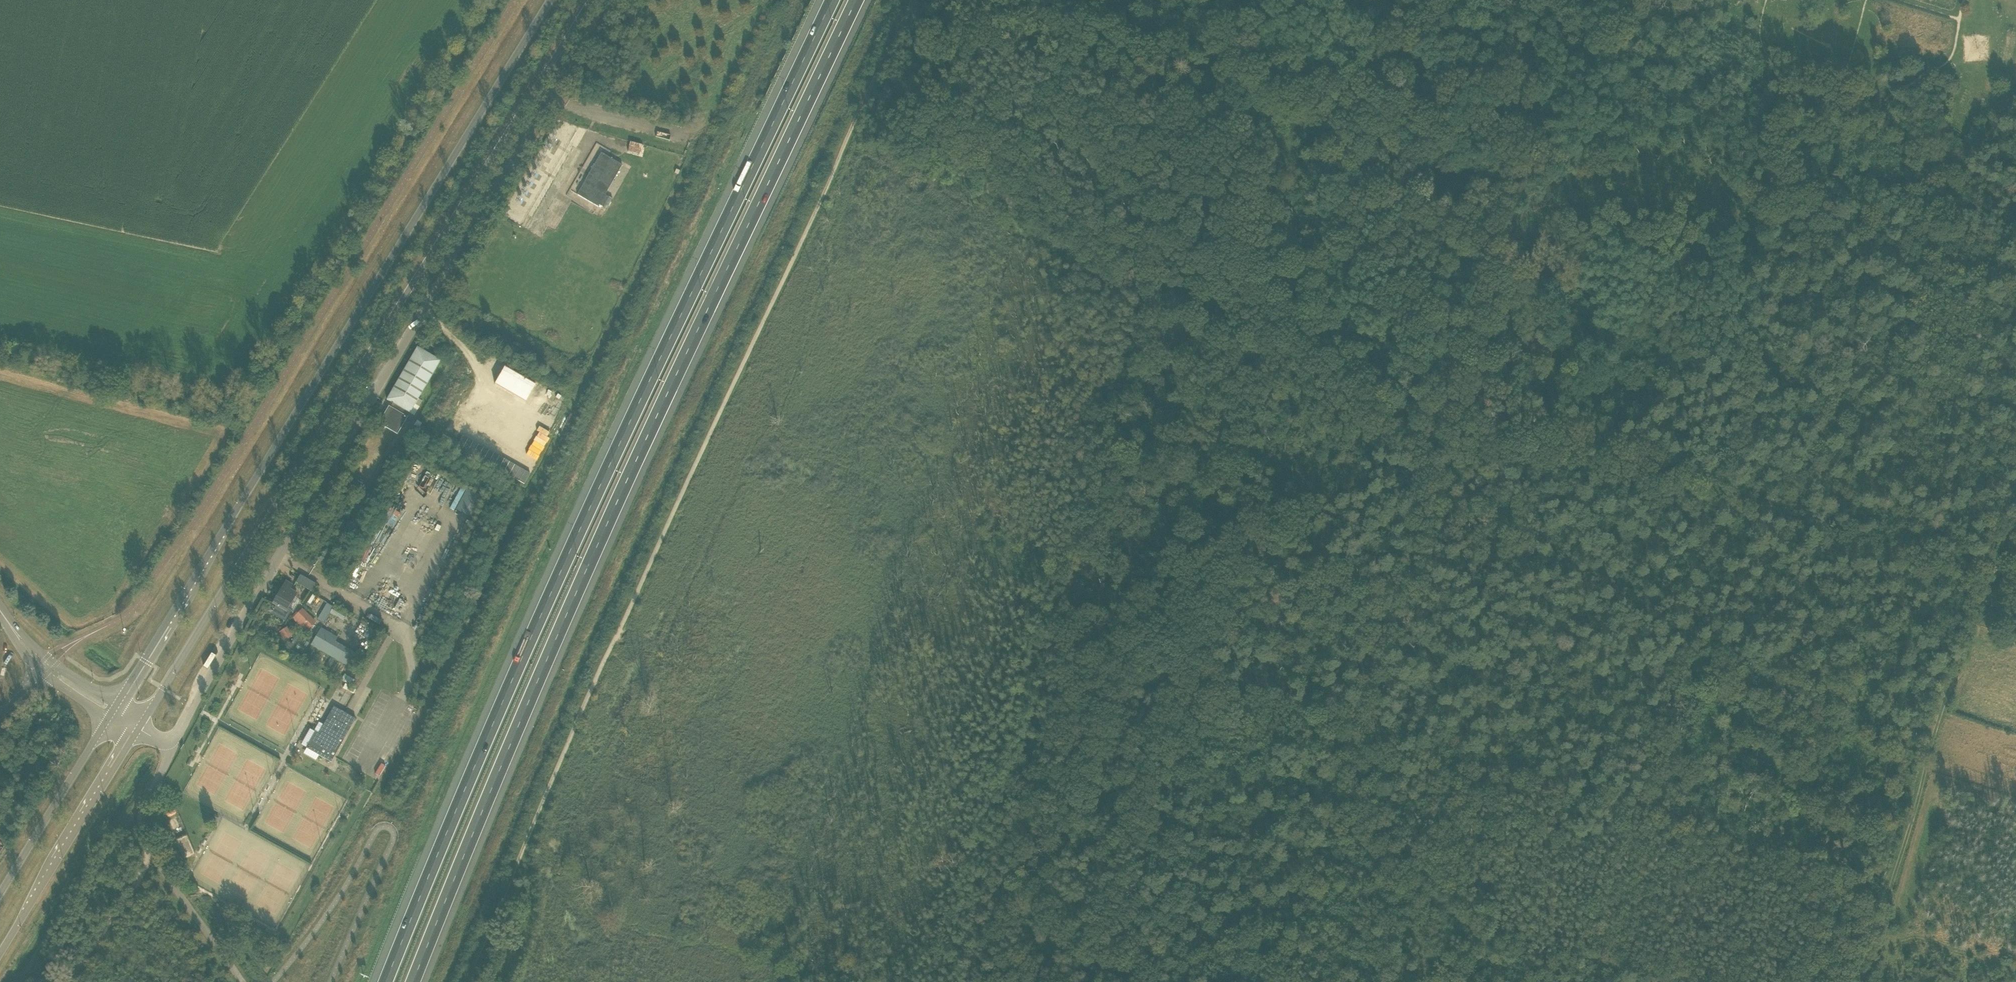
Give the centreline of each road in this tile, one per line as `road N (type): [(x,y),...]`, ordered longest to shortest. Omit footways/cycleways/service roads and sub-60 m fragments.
road 1 (motorway): [(831,0),(540,616),(386,981)]
road 2 (motorway): [(413,981),(561,626),(857,0)]
road 3 (unclassified): [(166,741),(620,0)]
road 4 (secondary): [(139,729),(591,0)]
road 5 (secondary): [(551,0),(117,703)]
road 6 (track): [(1110,673),(1134,572),(1120,507),(1212,115)]
road 7 (track): [(1489,249),(1357,732)]
road 8 (track): [(235,403),(484,0)]
road 9 (track): [(1864,981),(1955,672)]
road 10 (track): [(1024,981),(1110,673)]
road 11 (track): [(1224,48),(1421,101),(1527,118)]
road 12 (unclassified): [(241,981),(147,840),(142,811),(167,762),(166,741)]
road 13 (secondary): [(0,955),(139,729)]
road 14 (track): [(1357,732),(1287,981)]
road 15 (track): [(235,403),(0,348)]
road 16 (track): [(1955,672),(2015,458)]
road 17 (secondary): [(109,718),(0,894)]
road 18 (track): [(1631,0),(1589,73),(1527,118)]
road 19 (track): [(153,857),(67,981)]
road 20 (track): [(1527,118),(1489,249)]

